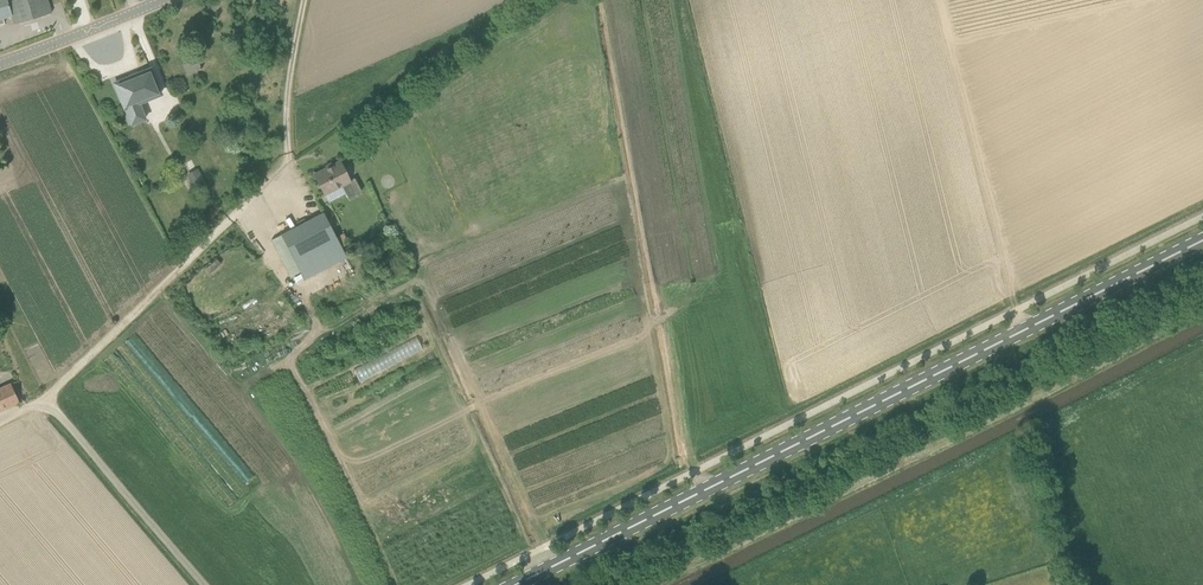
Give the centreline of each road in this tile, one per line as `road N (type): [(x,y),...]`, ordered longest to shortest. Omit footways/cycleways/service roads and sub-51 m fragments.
road 1 (primary): [(515,584),(1202,240)]
road 2 (unclassified): [(206,584),(46,399),(0,421)]
road 3 (tertiary): [(0,63),(164,0)]

